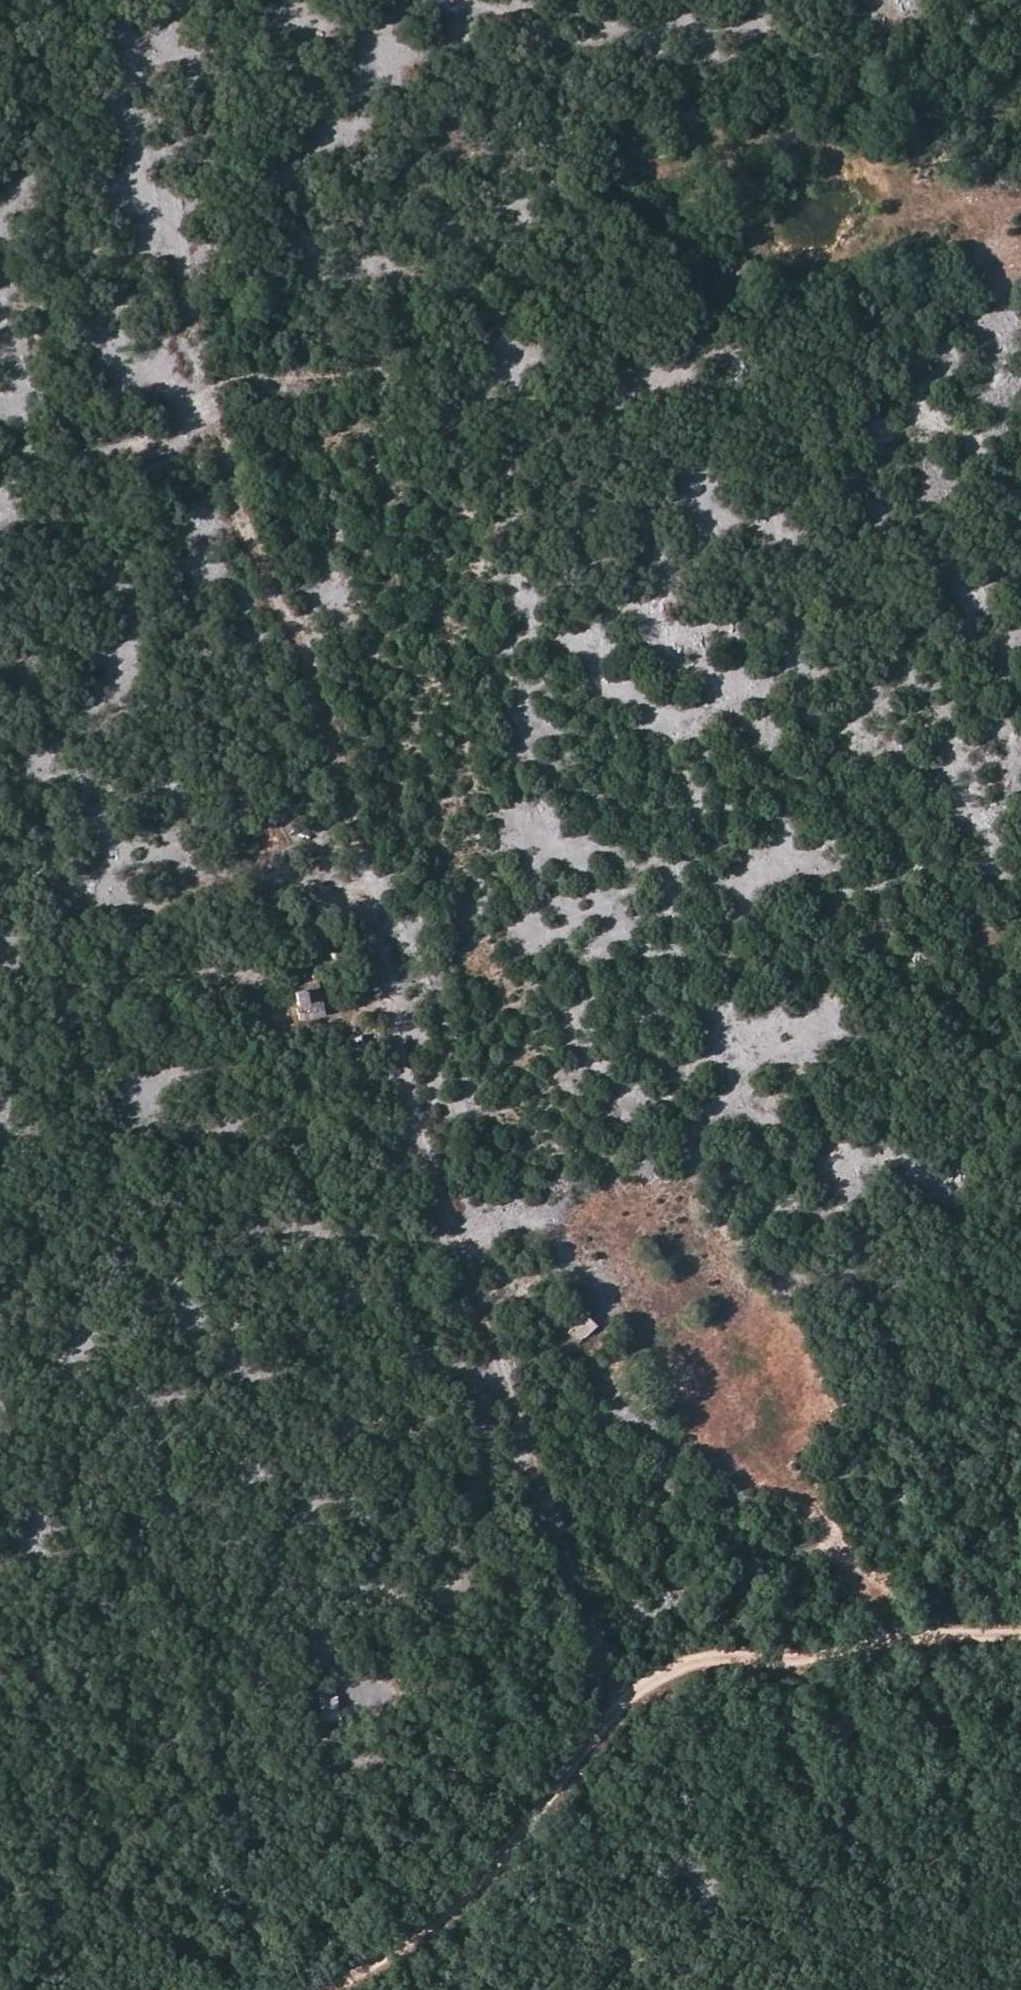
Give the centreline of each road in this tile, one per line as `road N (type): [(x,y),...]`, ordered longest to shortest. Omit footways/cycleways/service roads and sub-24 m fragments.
road 1 (track): [(1020,1638),(932,1651),(888,1635),(809,1664),(730,1660),(674,1668),(602,1722),(465,1896),(332,1989)]
road 2 (track): [(895,1637),(864,1574),(815,1518)]

